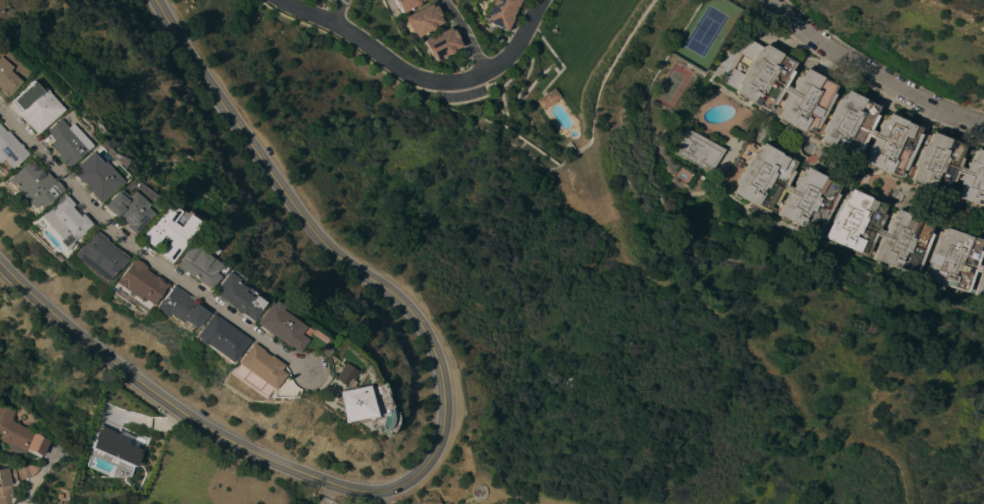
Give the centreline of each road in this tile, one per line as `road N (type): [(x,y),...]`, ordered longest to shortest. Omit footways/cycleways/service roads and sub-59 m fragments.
road 1 (secondary): [(155,0),(309,227),(422,330),(442,397),(430,454),(402,482),(380,490),(326,482),(273,461),(184,416),(0,262)]
road 2 (residential): [(0,117),(109,235),(297,374)]
road 3 (residential): [(544,0),(510,58),(482,77),(451,84),(425,81),(281,0)]
road 4 (residential): [(983,124),(876,76),(768,0)]

